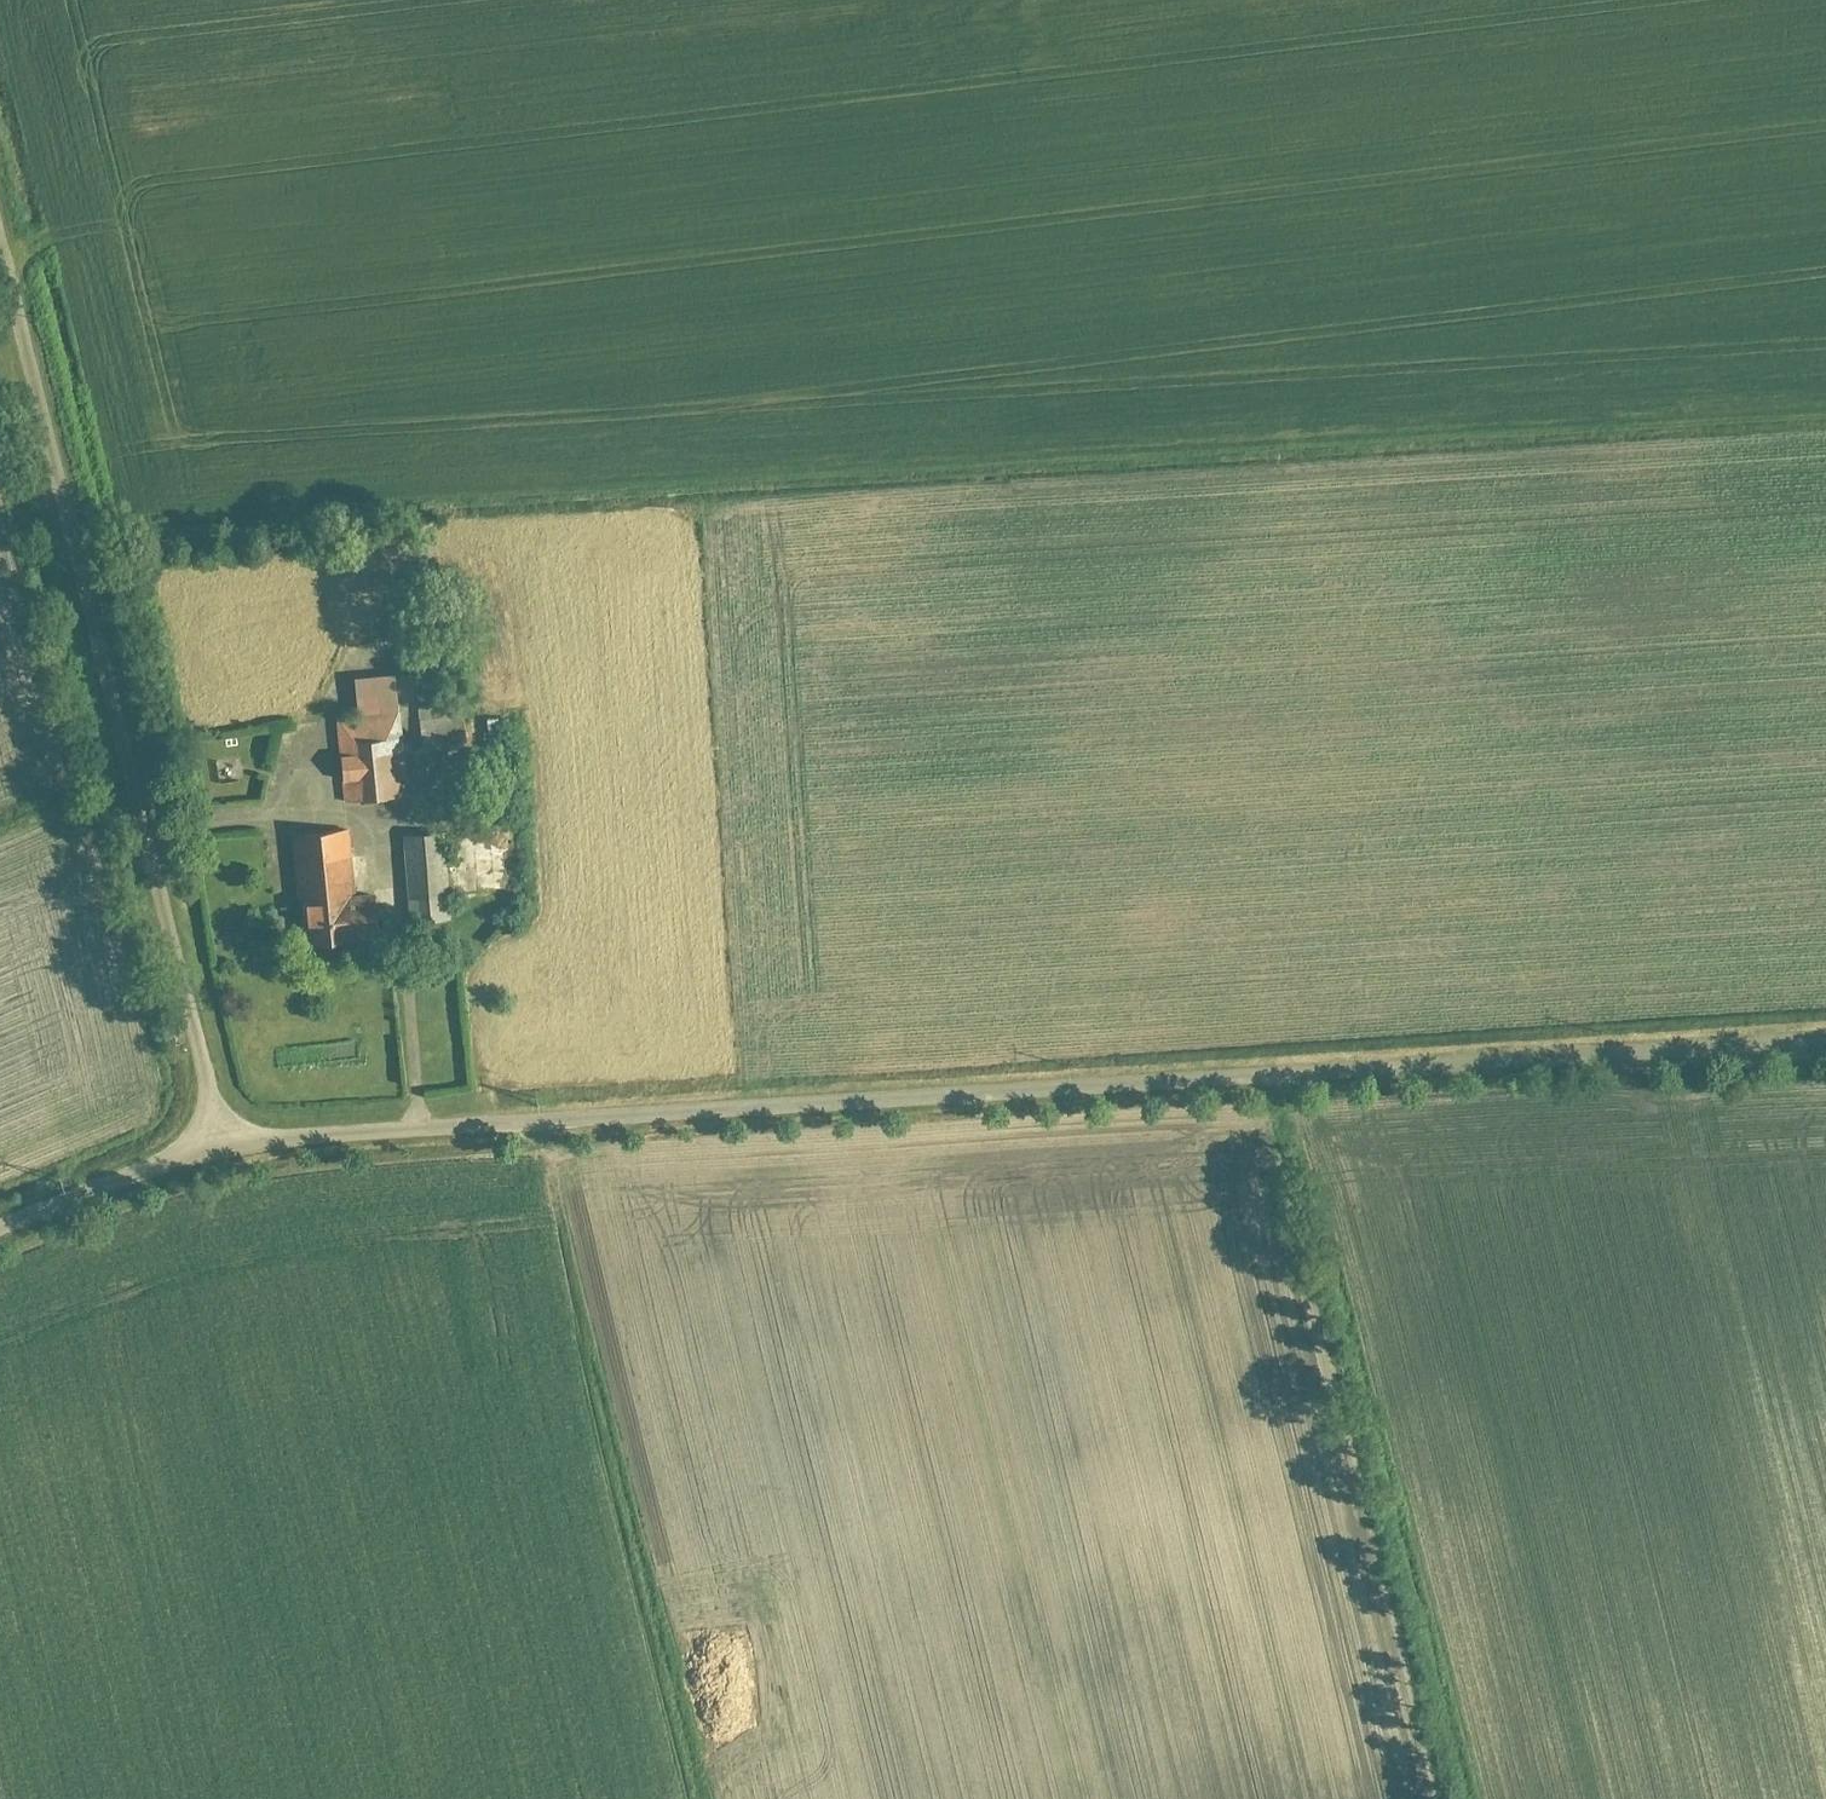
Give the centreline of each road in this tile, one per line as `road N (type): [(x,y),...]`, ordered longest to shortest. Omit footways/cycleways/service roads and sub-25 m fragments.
road 1 (unclassified): [(217,1145),(1825,1047)]
road 2 (unclassified): [(0,283),(191,1013),(217,1145)]
road 3 (unclassified): [(0,1231),(217,1145)]

